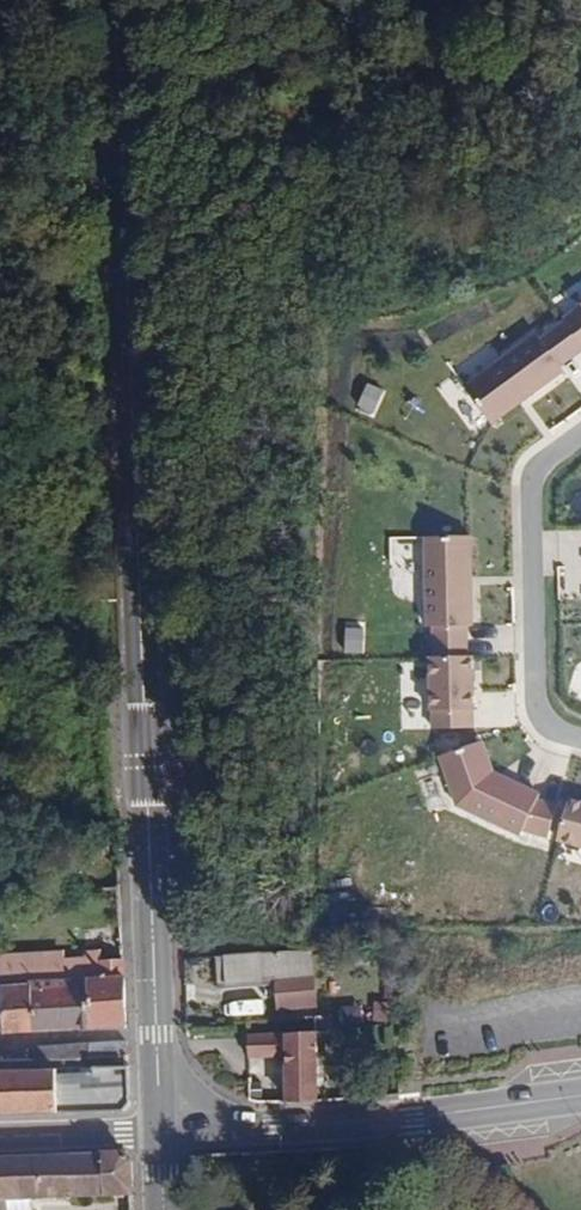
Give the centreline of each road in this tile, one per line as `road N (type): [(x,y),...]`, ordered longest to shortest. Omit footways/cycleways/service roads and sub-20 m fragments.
road 1 (secondary): [(161,1129),(114,0)]
road 2 (secondary): [(580,1097),(408,1119),(161,1129)]
road 3 (residential): [(580,739),(560,733),(535,709),(535,473),(580,437)]
road 4 (residential): [(161,1129),(0,1136)]

